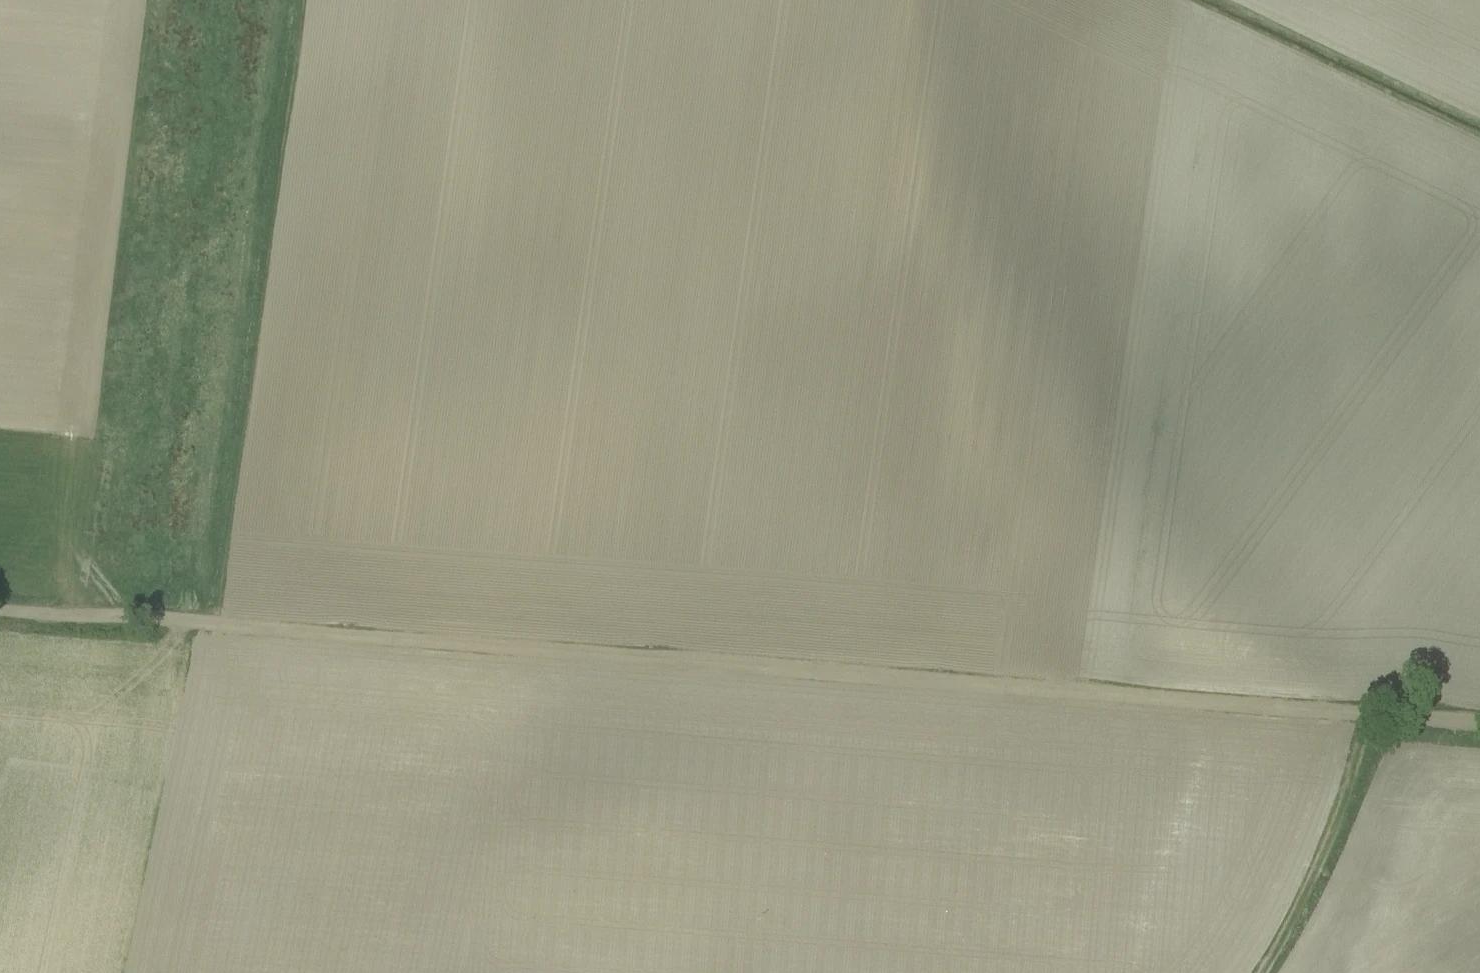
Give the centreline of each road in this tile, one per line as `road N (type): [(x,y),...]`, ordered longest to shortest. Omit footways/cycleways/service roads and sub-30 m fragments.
road 1 (track): [(1479,723),(0,607)]

